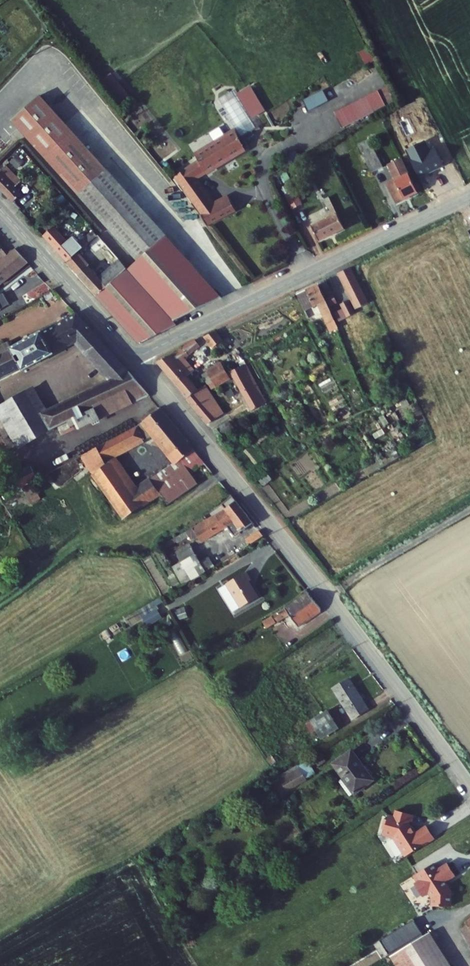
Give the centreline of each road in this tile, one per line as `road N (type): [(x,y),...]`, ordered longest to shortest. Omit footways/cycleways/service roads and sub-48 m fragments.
road 1 (unclassified): [(469,783),(328,593),(135,358)]
road 2 (tertiary): [(469,196),(135,358)]
road 3 (tertiary): [(135,358),(0,209)]

